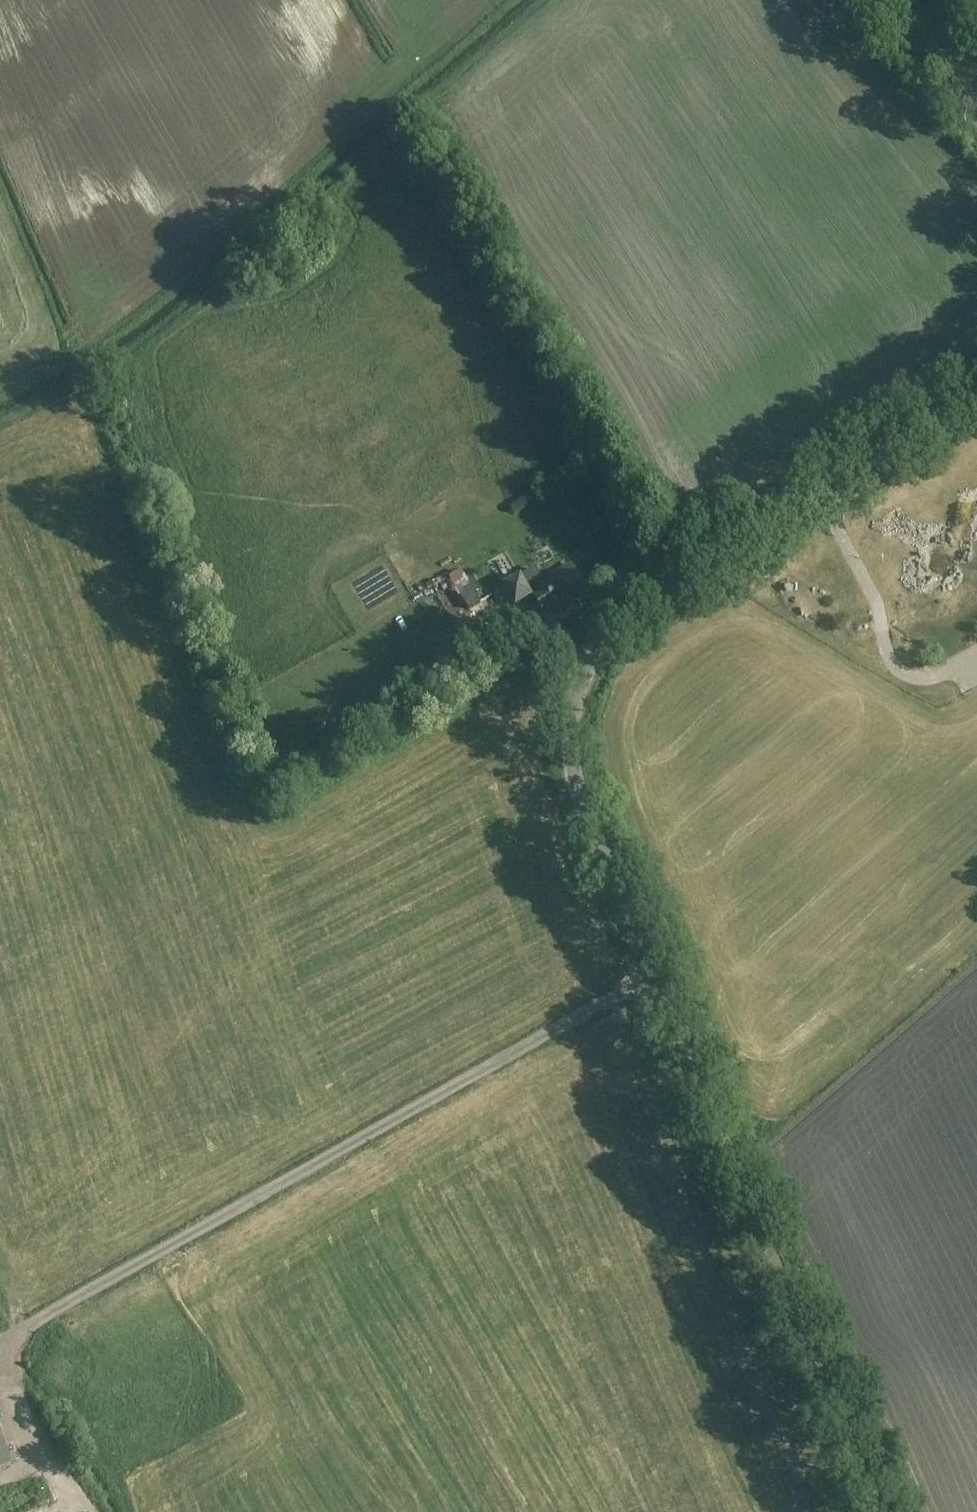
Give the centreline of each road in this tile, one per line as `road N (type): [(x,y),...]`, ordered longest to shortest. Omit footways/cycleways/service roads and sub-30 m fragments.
road 1 (unclassified): [(880,1511),(586,818),(570,738),(587,664),(620,622),(976,396)]
road 2 (track): [(659,977),(0,1345)]
road 3 (unclassified): [(976,108),(894,0)]

